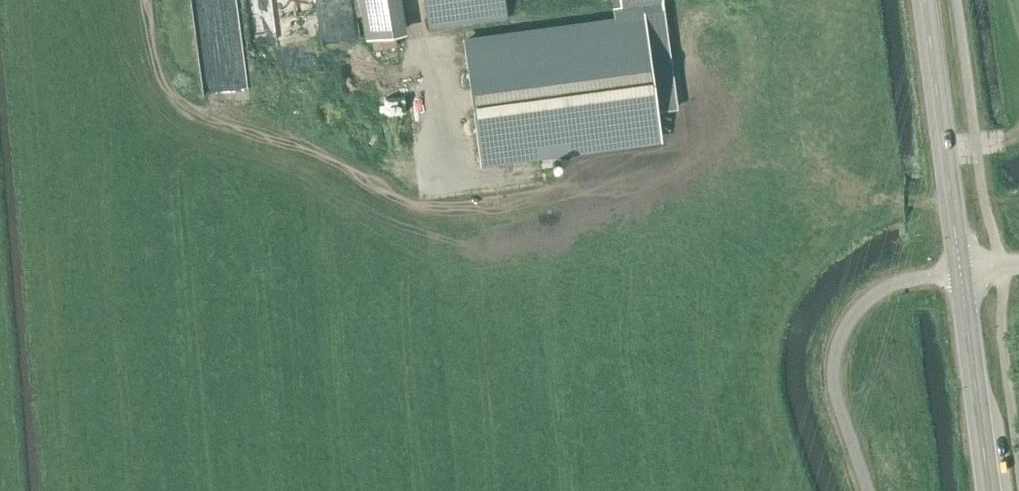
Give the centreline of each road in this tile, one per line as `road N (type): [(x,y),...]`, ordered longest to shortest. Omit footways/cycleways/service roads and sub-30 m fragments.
road 1 (unclassified): [(868,490),(834,386),(839,340),(859,307),(886,288),(960,271)]
road 2 (tertiary): [(960,271),(924,0)]
road 3 (tertiary): [(990,490),(960,271)]

